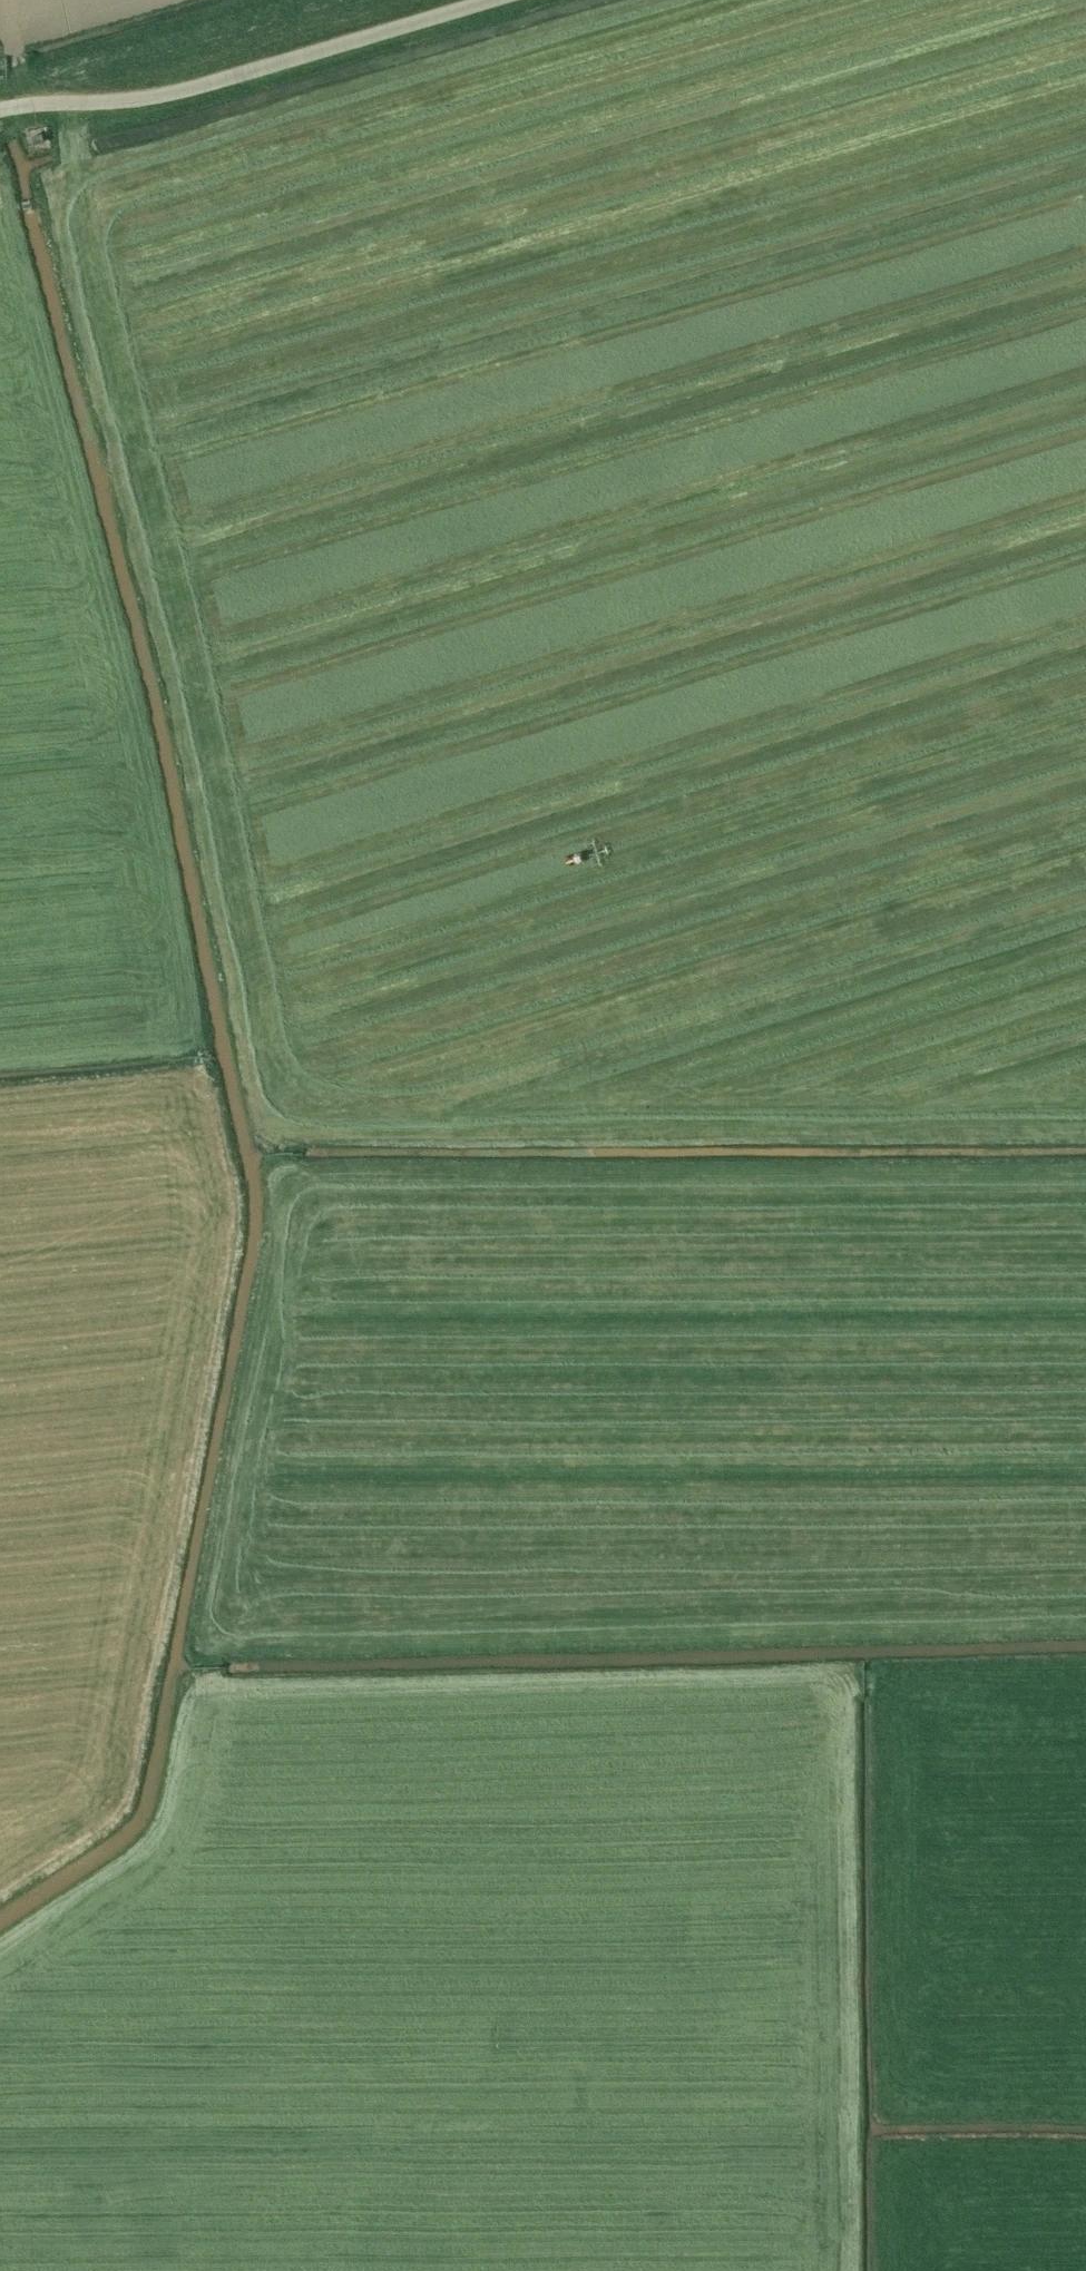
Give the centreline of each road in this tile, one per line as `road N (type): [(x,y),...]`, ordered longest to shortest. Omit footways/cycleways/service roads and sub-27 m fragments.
road 1 (unclassified): [(481,0),(152,95),(0,108)]

